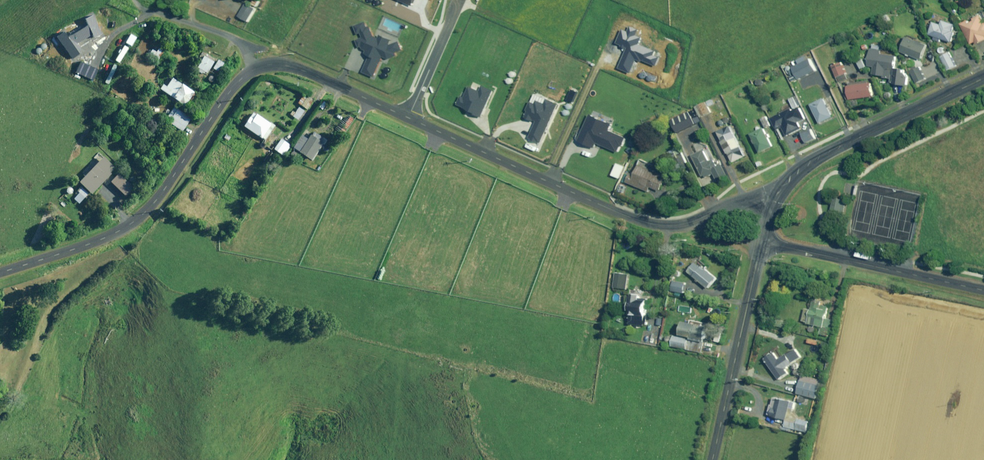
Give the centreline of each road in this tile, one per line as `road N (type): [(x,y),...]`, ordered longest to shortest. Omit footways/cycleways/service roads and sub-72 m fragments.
road 1 (unclassified): [(772,203),(748,199),(690,222),(654,224),(408,119)]
road 2 (unclassified): [(271,64),(241,79),(133,223),(0,273)]
road 3 (tertiary): [(772,203),(786,177),(816,157),(983,77)]
road 4 (unclassified): [(763,241),(983,291)]
road 5 (unclassified): [(763,241),(713,459)]
road 6 (unclassified): [(408,119),(302,68),(271,64)]
road 7 (residential): [(271,64),(243,43),(143,0)]
road 8 (residential): [(408,119),(461,0)]

